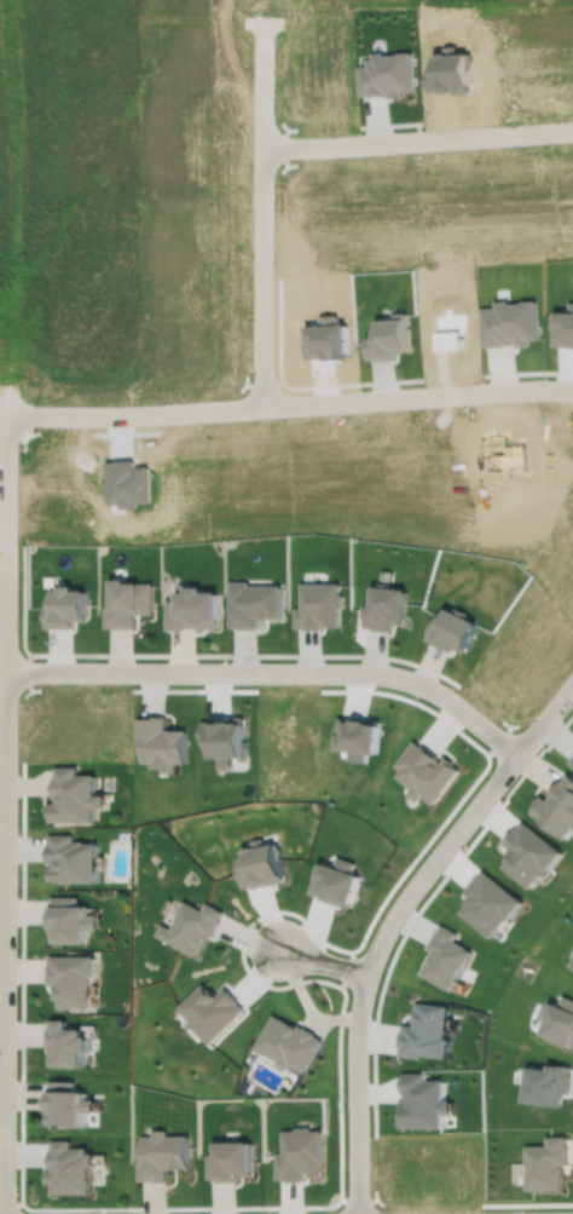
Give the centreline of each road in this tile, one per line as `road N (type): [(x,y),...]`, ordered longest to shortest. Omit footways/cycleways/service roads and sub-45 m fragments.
road 1 (residential): [(4,1213),(7,412)]
road 2 (residential): [(572,685),(397,911),(376,954),(358,1023),(358,1213)]
road 3 (residential): [(0,412),(572,389)]
road 4 (residential): [(5,672),(389,675),(442,696),(519,754)]
road 5 (residential): [(270,404),(266,22)]
road 6 (residential): [(267,148),(572,137)]

